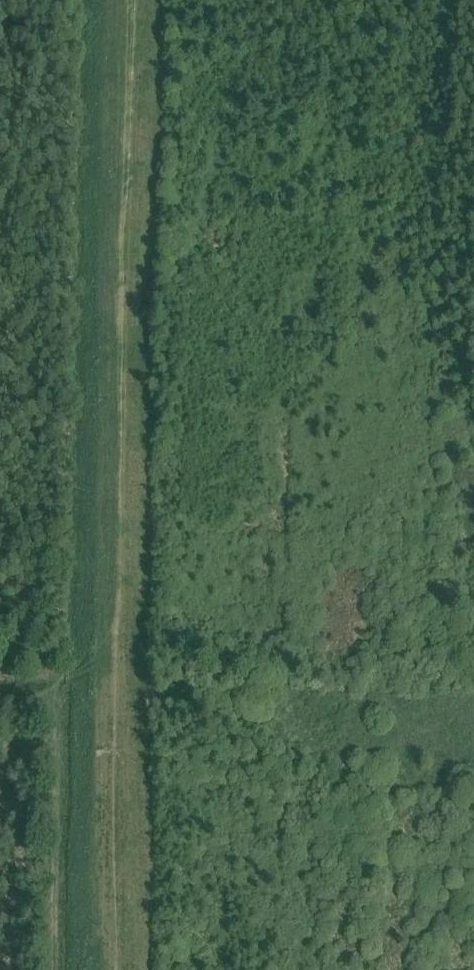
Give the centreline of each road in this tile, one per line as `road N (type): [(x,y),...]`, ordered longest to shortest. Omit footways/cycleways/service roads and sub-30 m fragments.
road 1 (track): [(115,969),(136,0)]

